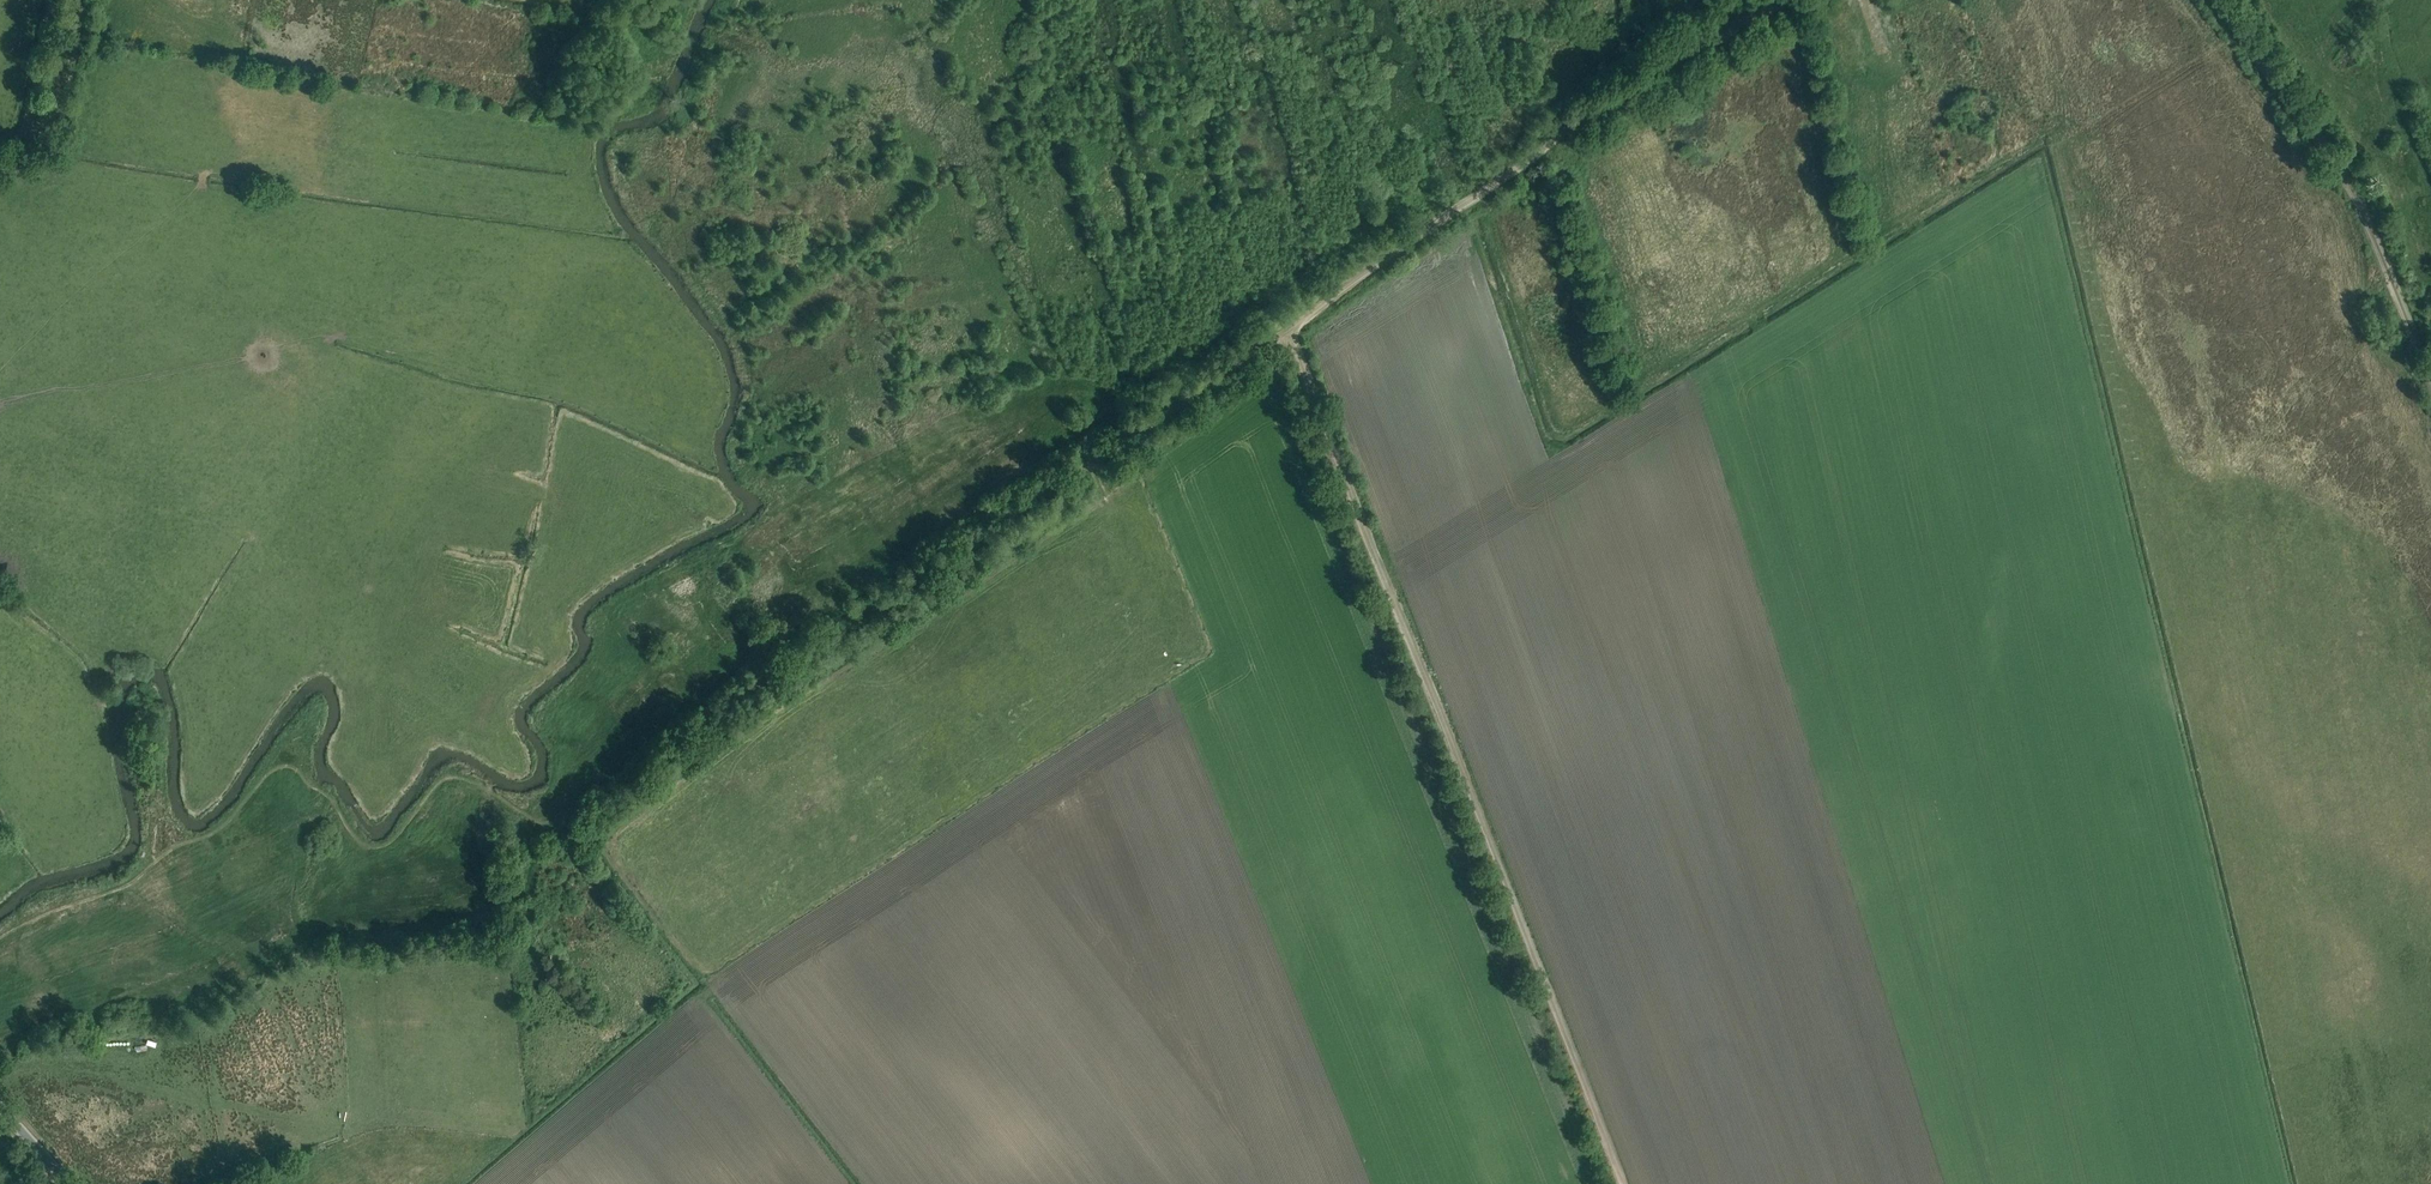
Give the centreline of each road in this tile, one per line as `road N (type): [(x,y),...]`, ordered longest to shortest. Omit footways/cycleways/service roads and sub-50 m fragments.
road 1 (track): [(1288,330),(1621,1183)]
road 2 (track): [(1791,0),(1743,17),(1657,70),(1288,330)]
road 3 (track): [(2430,390),(2360,199),(2219,0)]
road 4 (track): [(0,167),(57,132),(83,0)]

